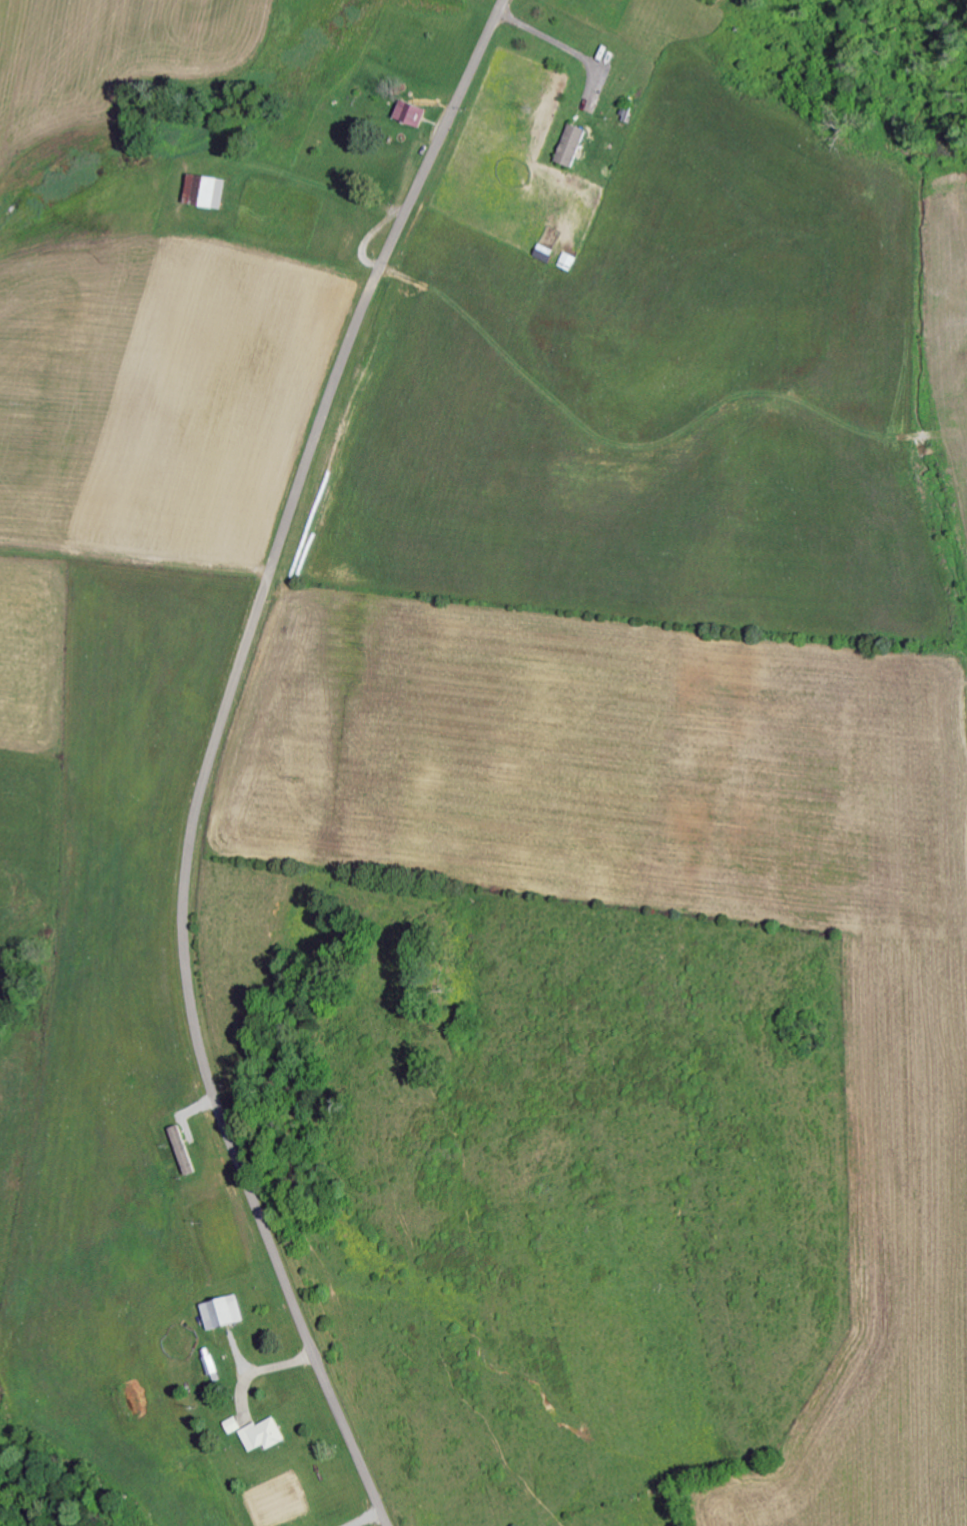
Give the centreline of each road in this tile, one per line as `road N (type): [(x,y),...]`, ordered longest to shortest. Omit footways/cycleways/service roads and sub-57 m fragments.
road 1 (residential): [(388,1525),(214,1095),(190,987),(187,877),(208,766),(333,386),(502,0)]

